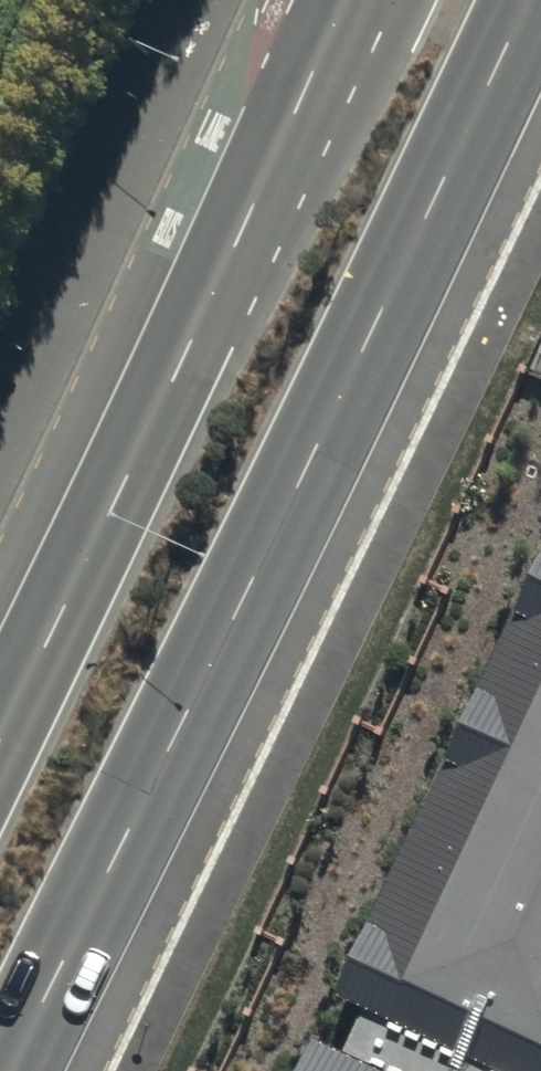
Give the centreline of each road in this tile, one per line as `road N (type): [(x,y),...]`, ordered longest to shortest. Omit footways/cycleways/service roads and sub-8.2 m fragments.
road 1 (secondary): [(529,0),(13,1070)]
road 2 (secondary): [(0,726),(347,0)]

